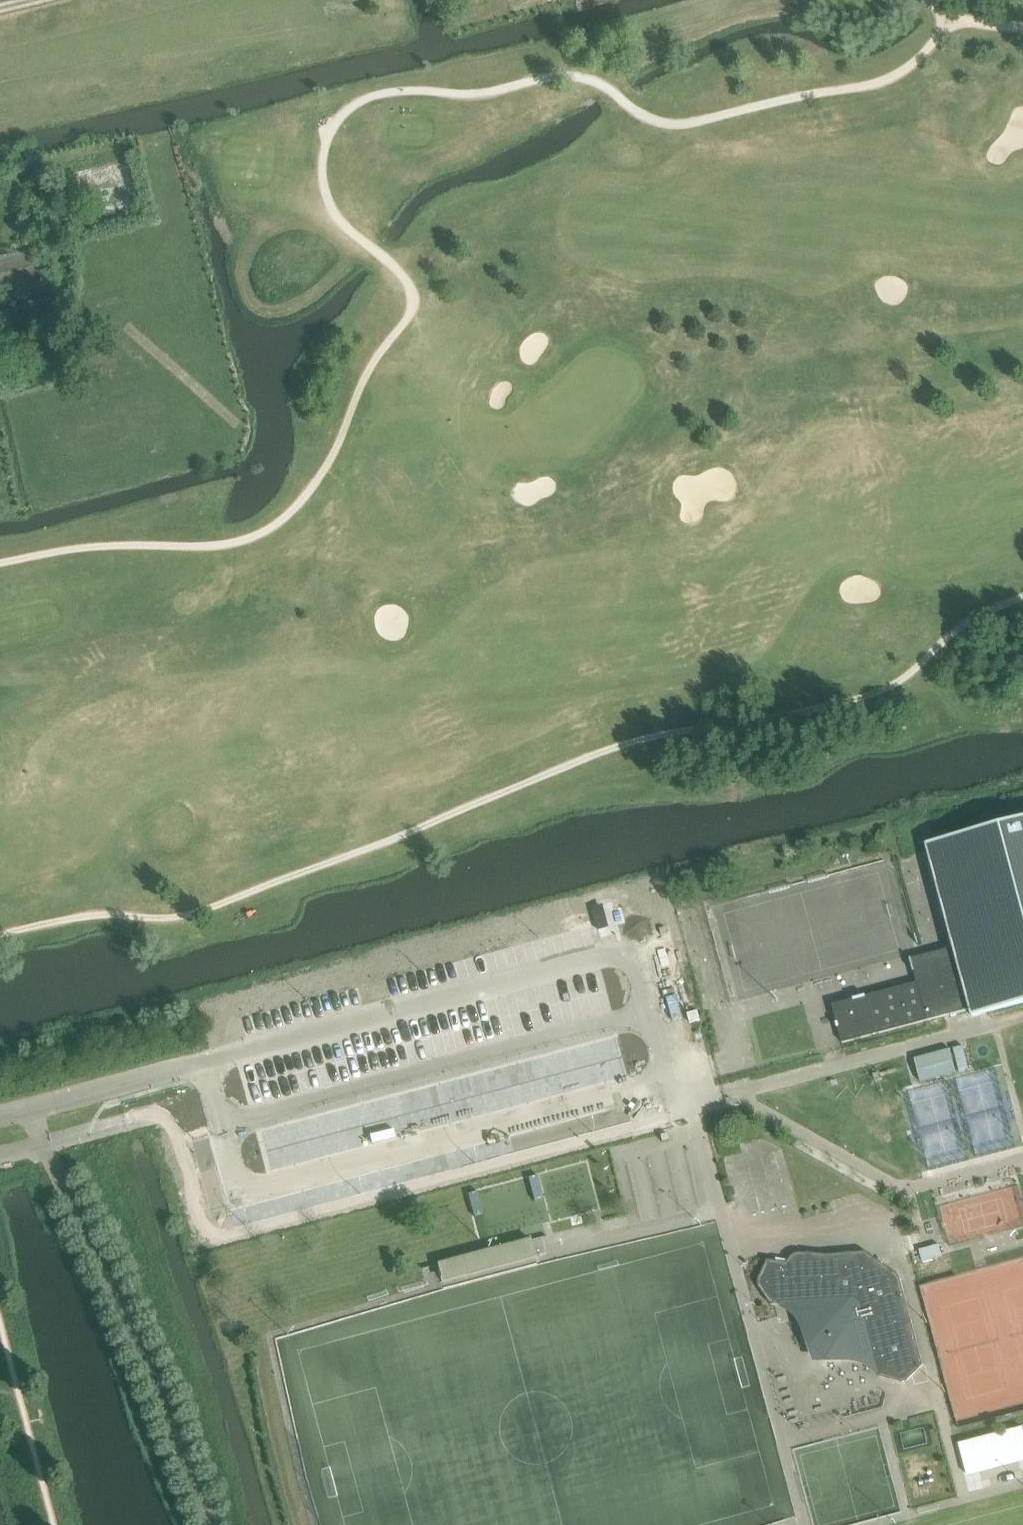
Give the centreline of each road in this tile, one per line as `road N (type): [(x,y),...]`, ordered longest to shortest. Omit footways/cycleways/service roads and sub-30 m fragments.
road 1 (residential): [(0,1115),(191,1068)]

